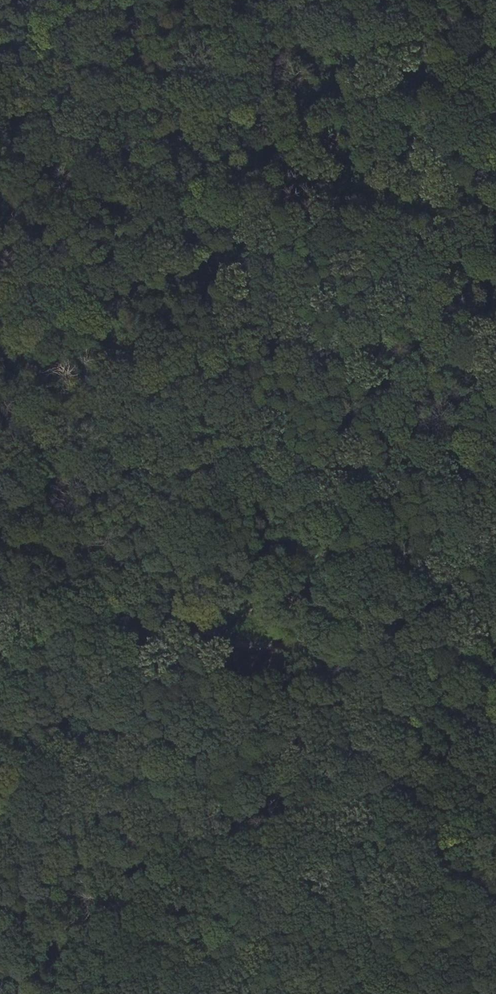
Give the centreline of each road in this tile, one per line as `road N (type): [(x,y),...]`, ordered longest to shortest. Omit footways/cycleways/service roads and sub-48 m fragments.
road 1 (track): [(0,647),(495,670)]

